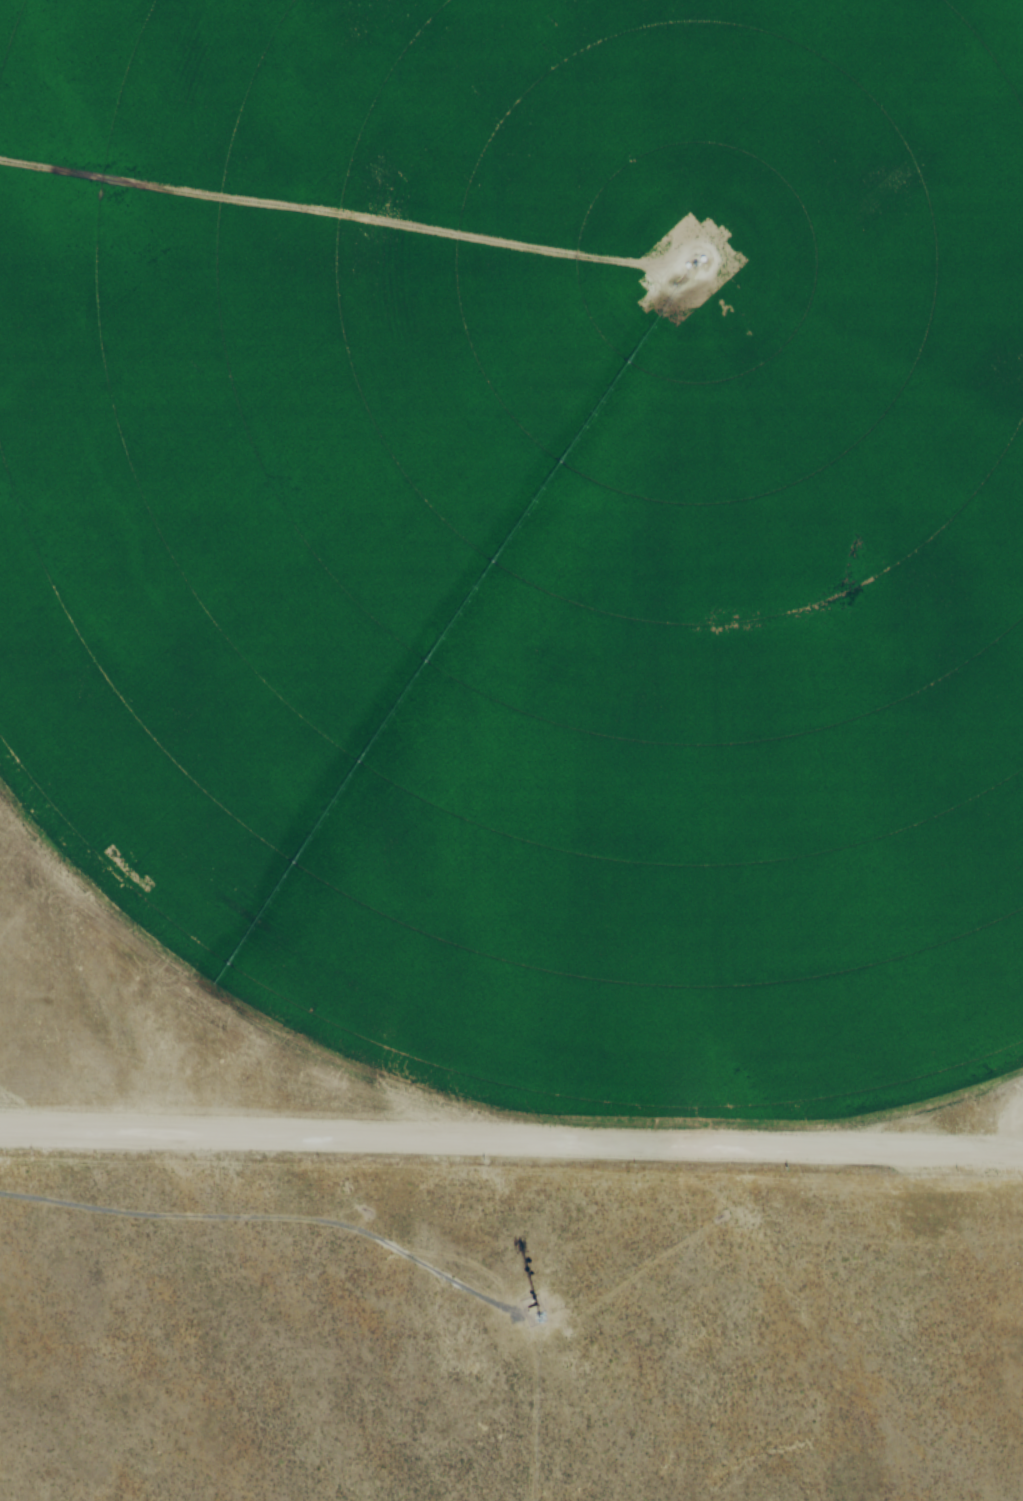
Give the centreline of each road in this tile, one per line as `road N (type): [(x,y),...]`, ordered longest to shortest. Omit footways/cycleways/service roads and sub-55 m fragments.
road 1 (residential): [(0,1132),(1022,1152)]

